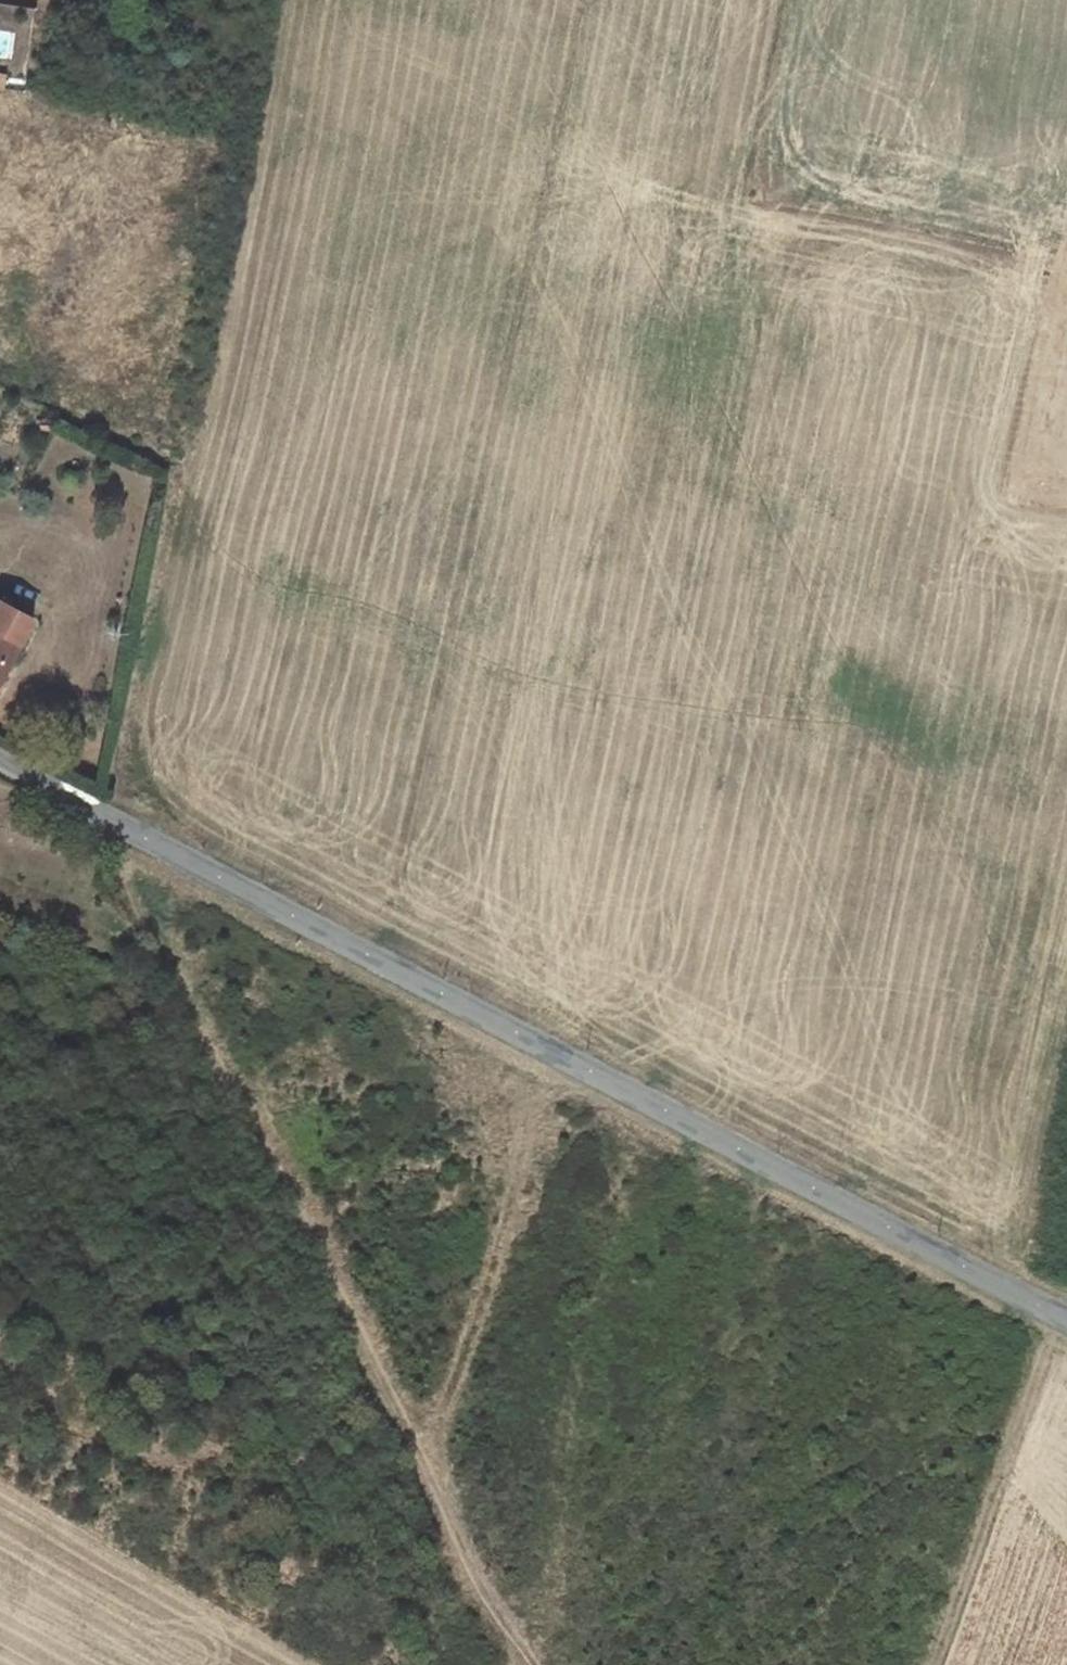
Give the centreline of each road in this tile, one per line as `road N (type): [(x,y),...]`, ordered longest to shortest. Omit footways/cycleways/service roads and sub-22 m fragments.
road 1 (tertiary): [(1066,1320),(0,763)]
road 2 (track): [(532,1664),(87,808)]

